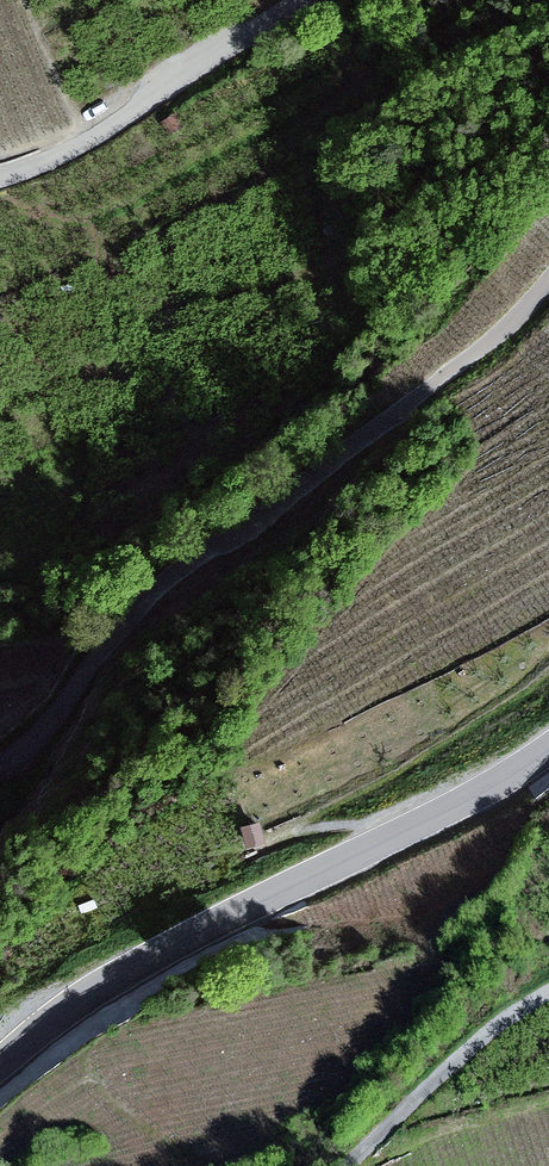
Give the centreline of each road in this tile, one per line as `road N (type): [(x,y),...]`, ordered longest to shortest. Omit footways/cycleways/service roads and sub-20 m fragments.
road 1 (track): [(0,744),(68,698),(164,584),(500,328),(548,275)]
road 2 (unclassified): [(0,1067),(136,966),(548,751)]
road 3 (track): [(285,0),(196,53),(81,141),(0,178)]

